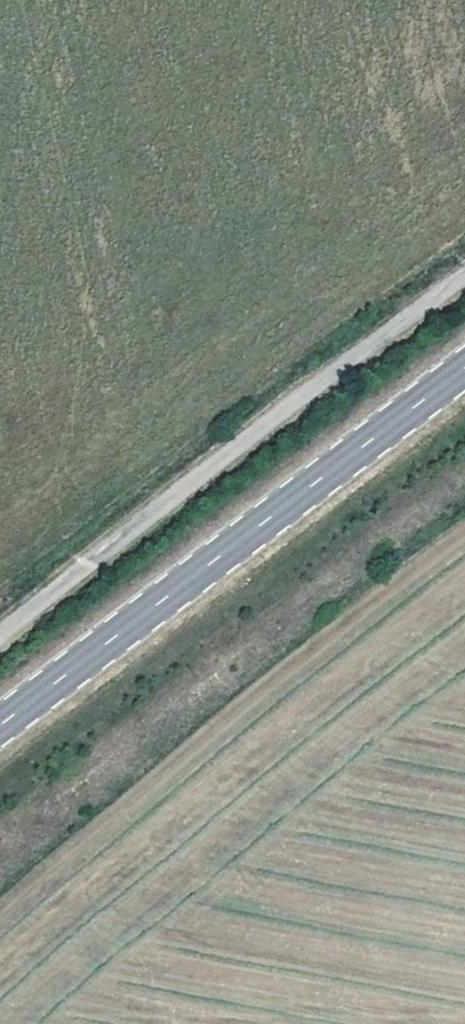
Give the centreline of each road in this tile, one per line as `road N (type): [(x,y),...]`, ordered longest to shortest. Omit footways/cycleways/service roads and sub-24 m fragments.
road 1 (primary): [(0,734),(464,373)]
road 2 (track): [(0,644),(464,288)]

